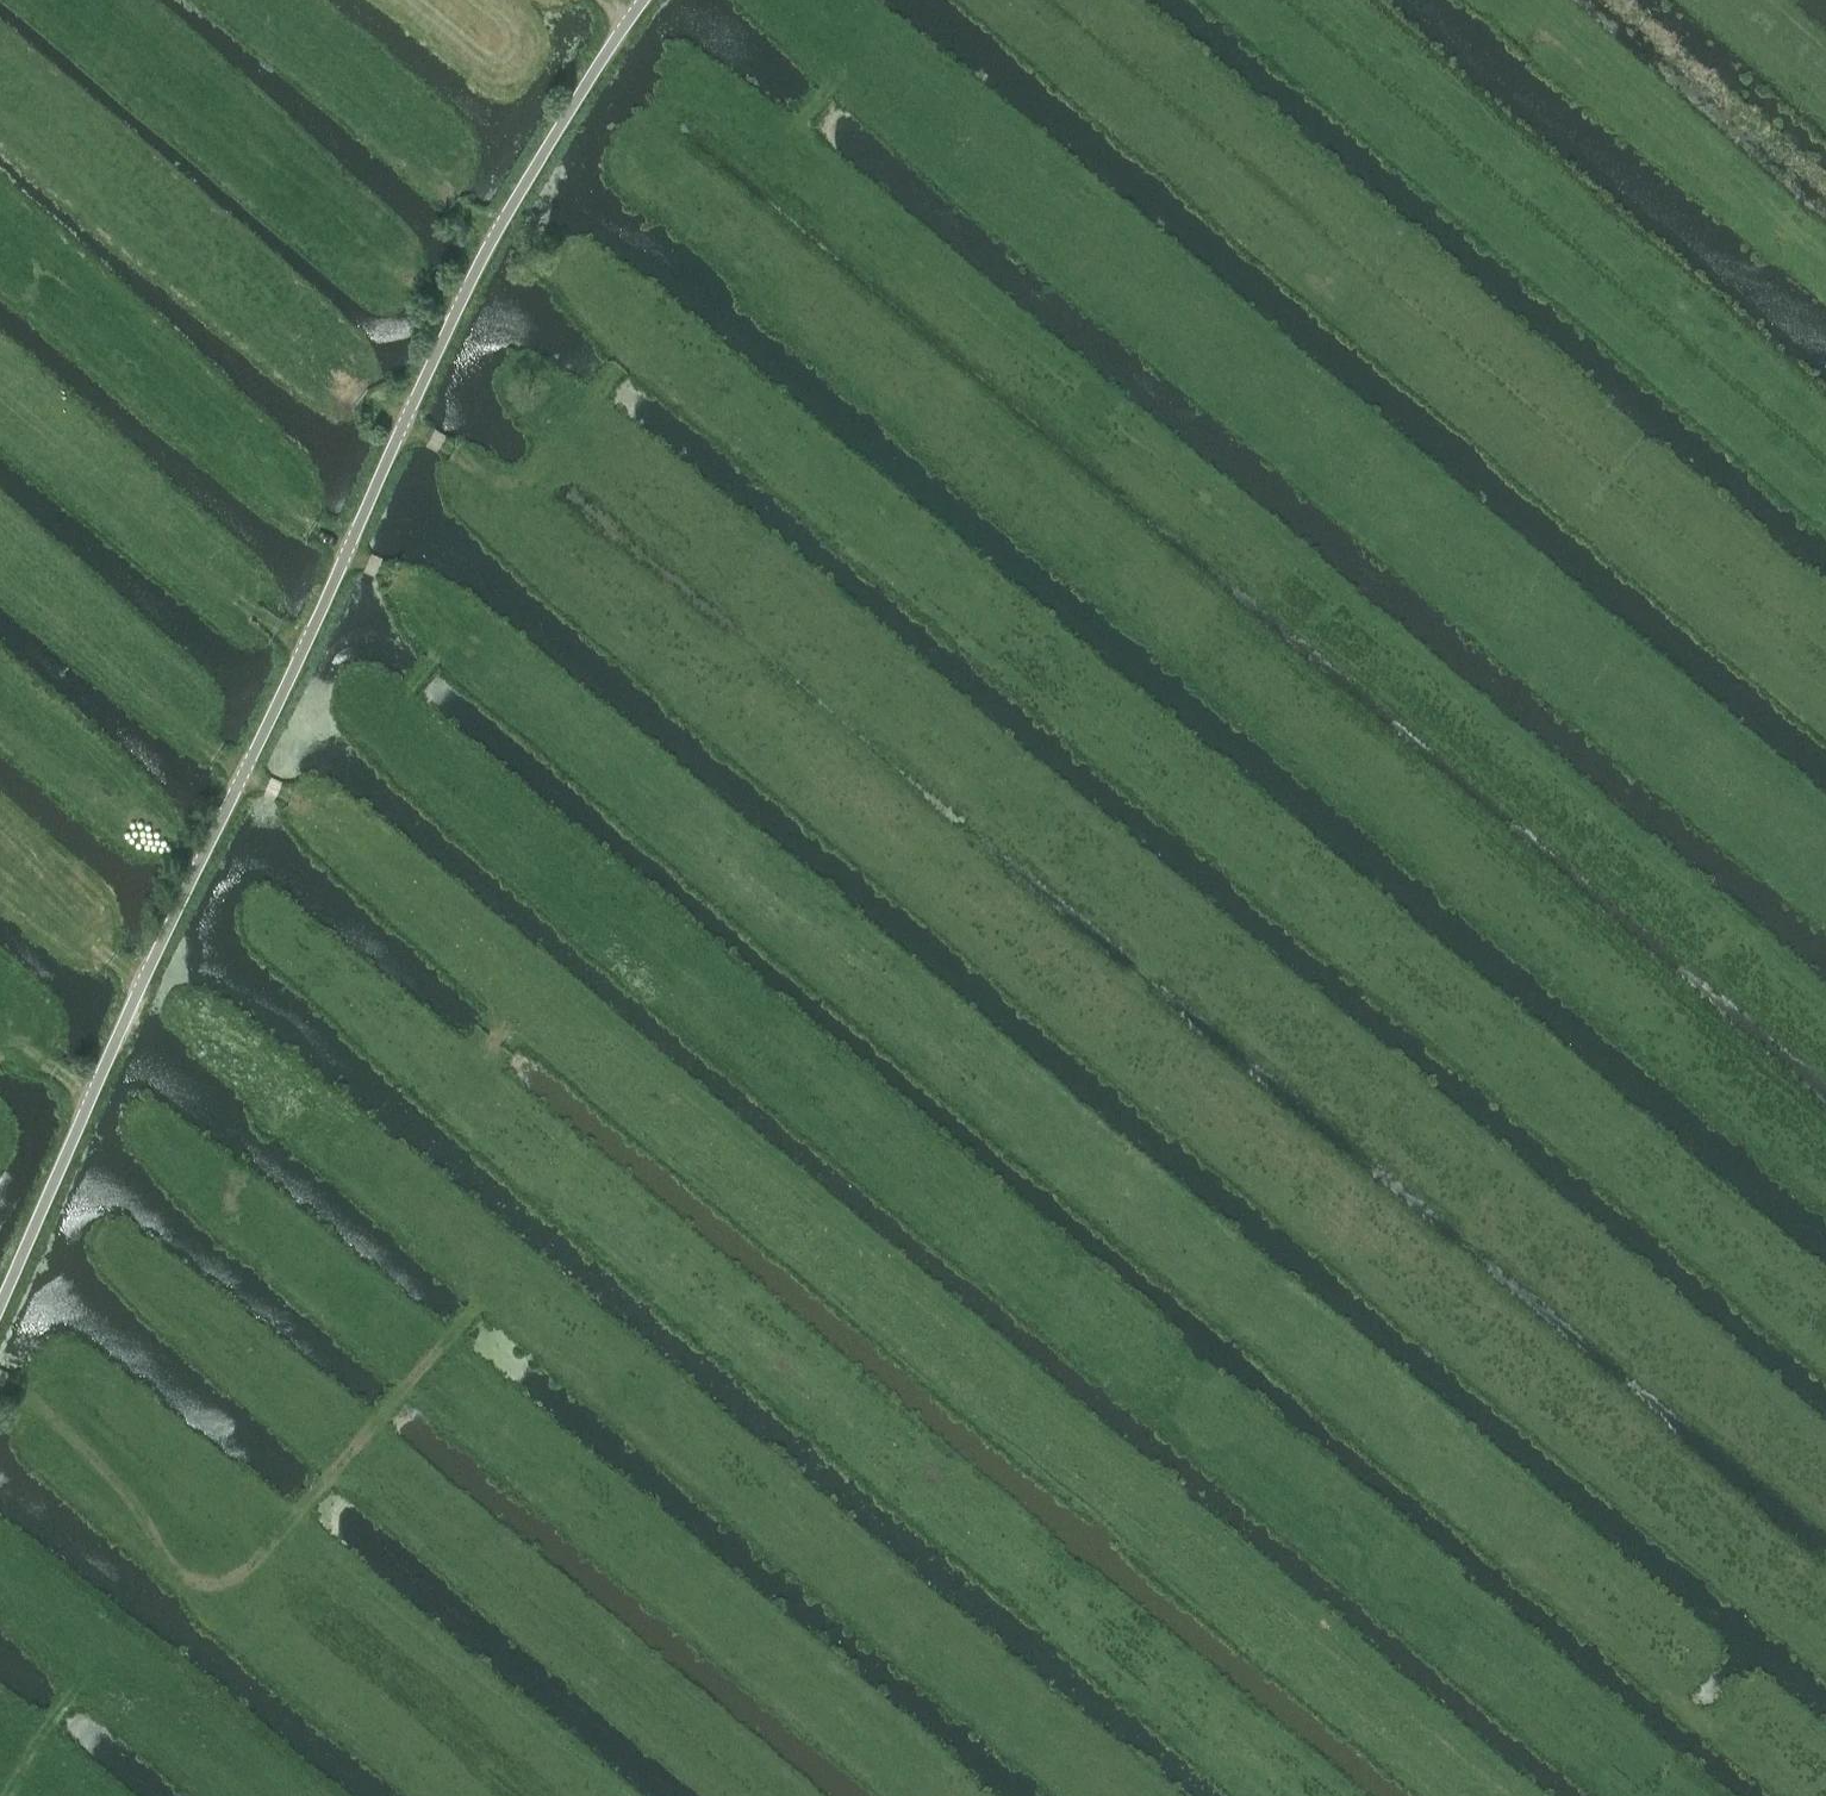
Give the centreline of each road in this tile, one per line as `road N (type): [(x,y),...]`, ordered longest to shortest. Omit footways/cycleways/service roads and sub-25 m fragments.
road 1 (unclassified): [(0,1293),(491,235),(640,0)]
road 2 (track): [(485,1302),(246,1569),(216,1582),(171,1559),(98,1467),(0,1380)]
road 3 (track): [(494,484),(364,394),(319,351)]
road 4 (track): [(391,576),(345,553),(268,483)]
road 5 (track): [(0,1795),(76,1688)]

